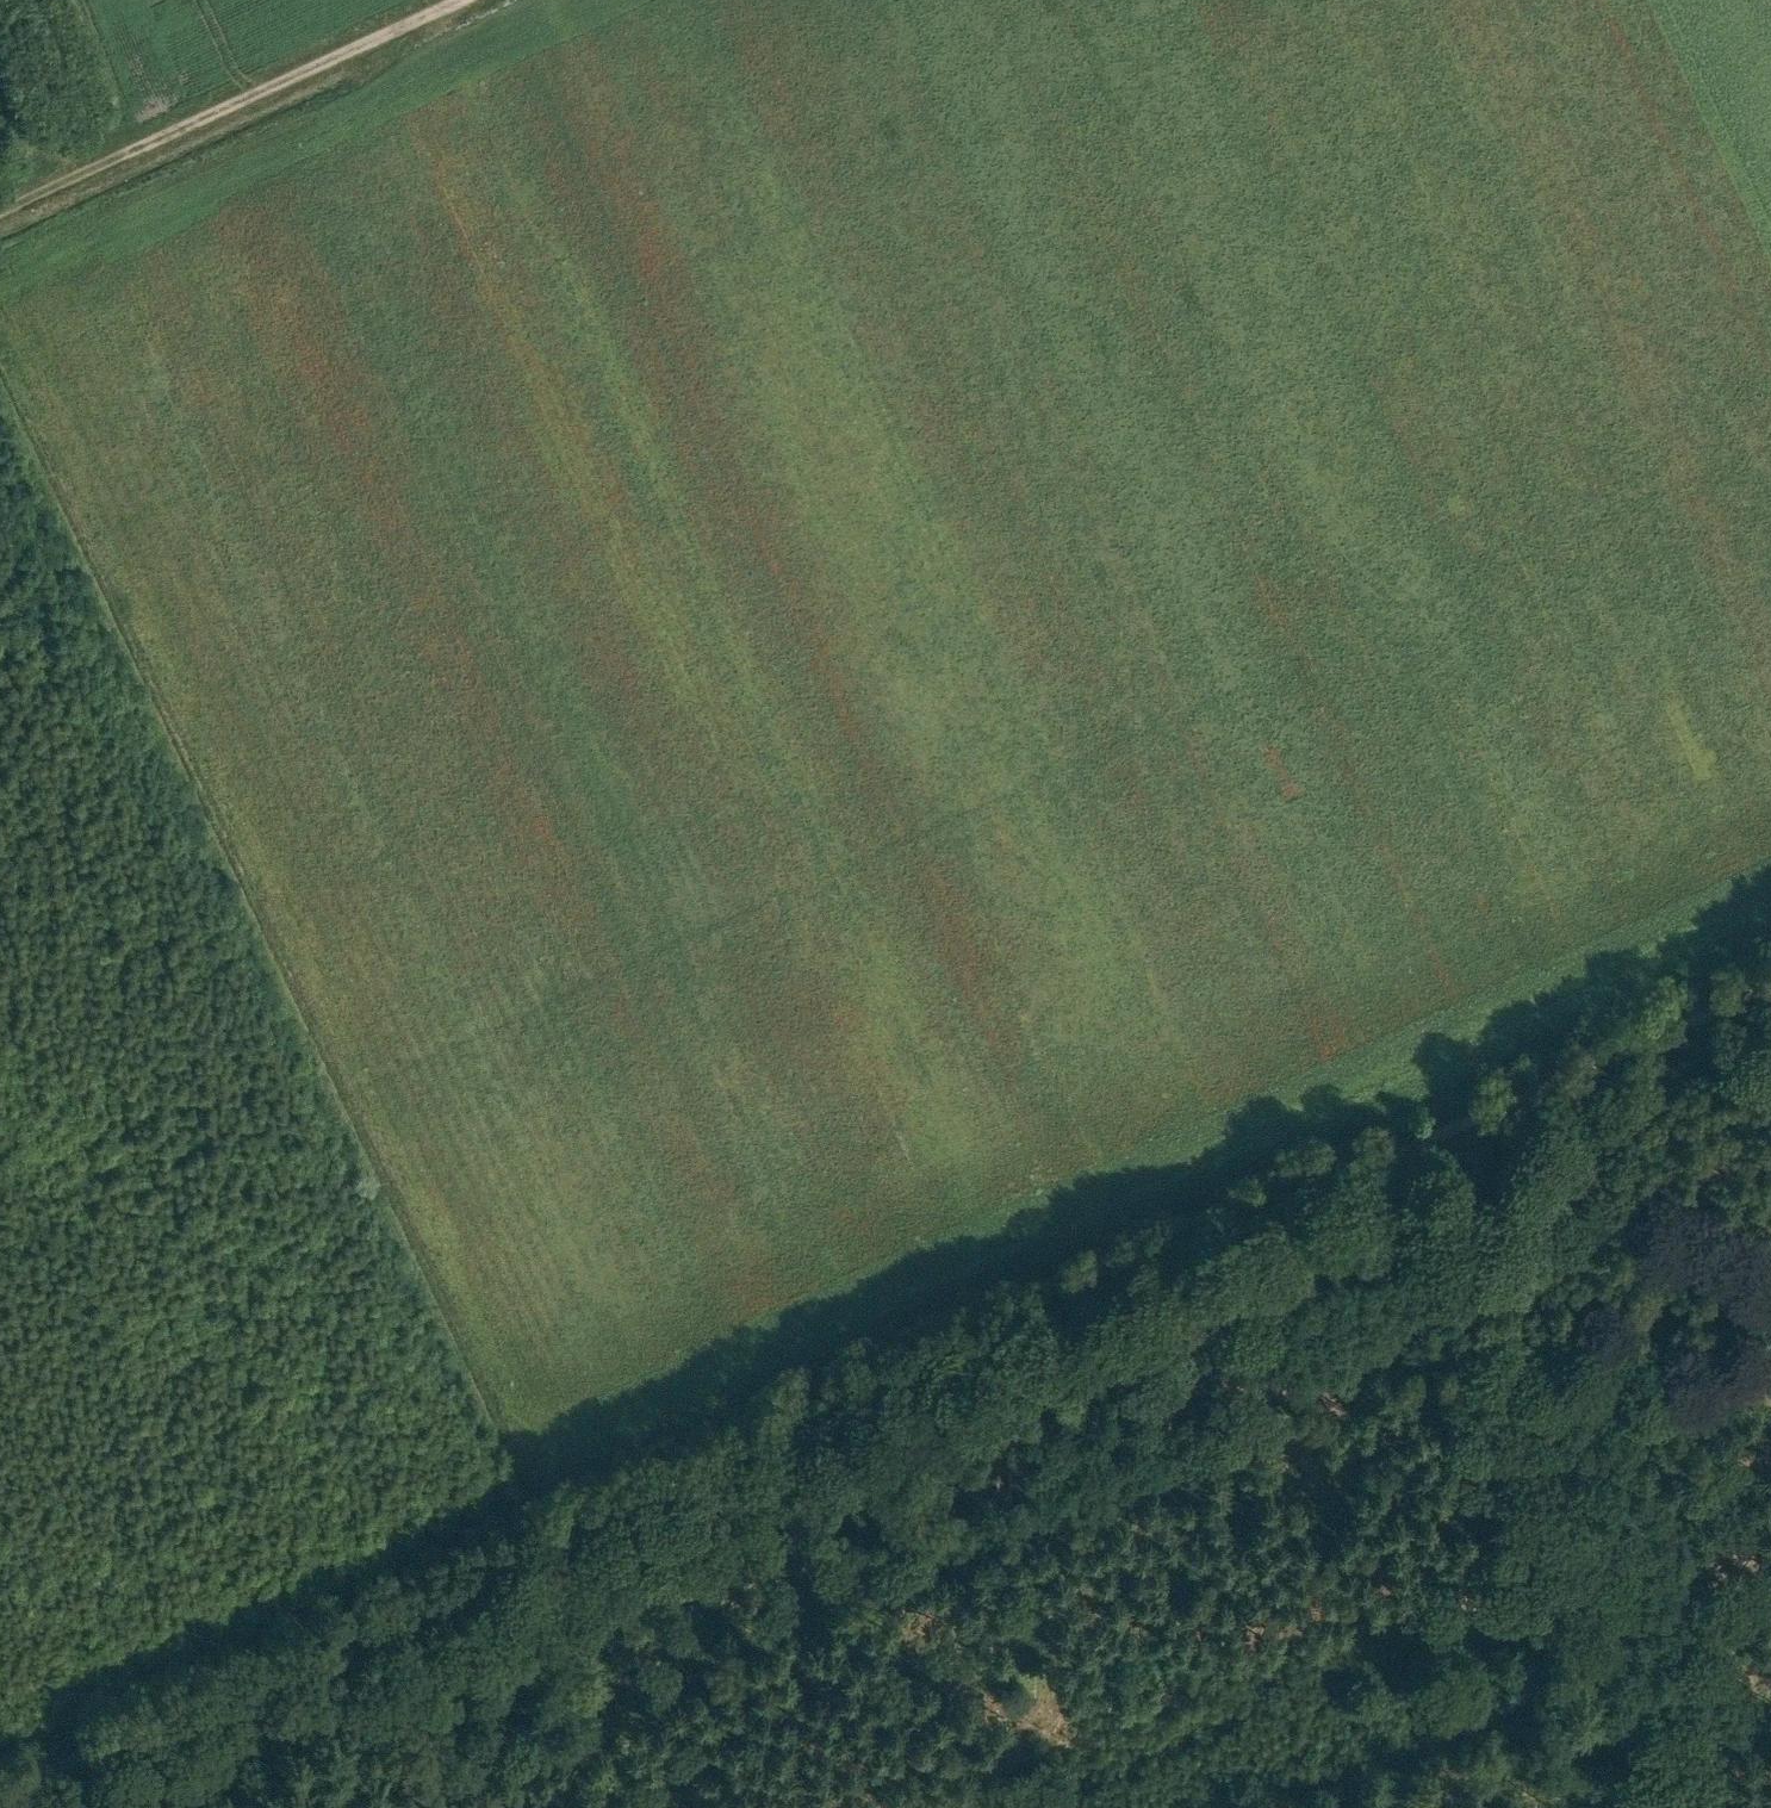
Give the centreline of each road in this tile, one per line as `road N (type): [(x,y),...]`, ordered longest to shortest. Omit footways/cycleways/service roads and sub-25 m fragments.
road 1 (track): [(1401,1158),(0,1783)]
road 2 (track): [(1654,1807),(1401,1158)]
road 3 (track): [(0,208),(457,0)]
road 4 (track): [(1770,988),(1401,1158)]
road 5 (track): [(43,0),(114,155)]

